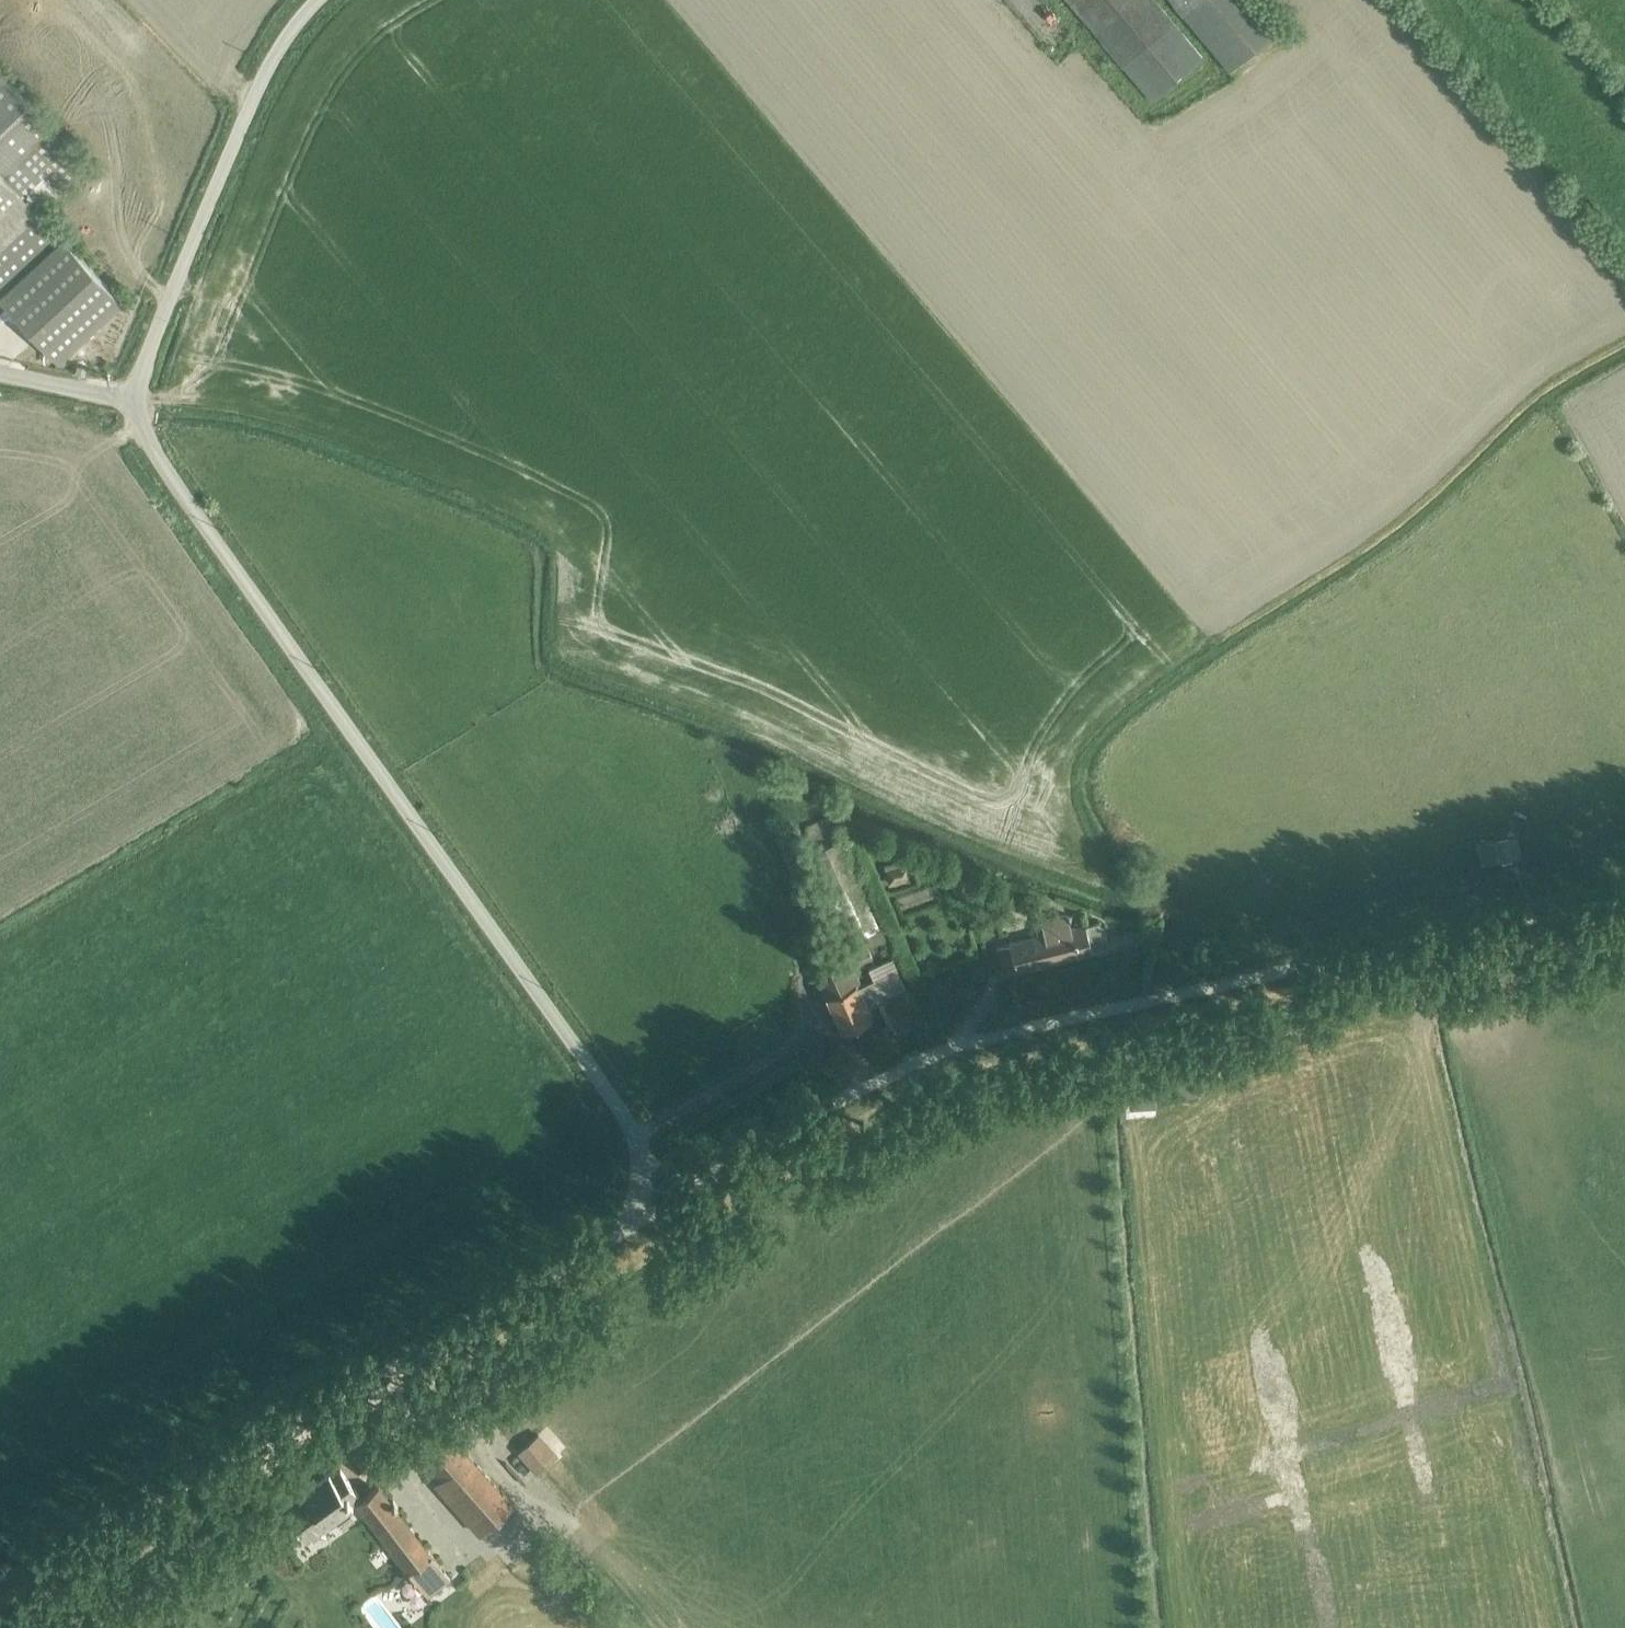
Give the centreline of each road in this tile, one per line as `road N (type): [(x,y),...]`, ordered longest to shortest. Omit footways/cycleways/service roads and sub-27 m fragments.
road 1 (unclassified): [(317,0),(269,62),(143,368),(141,425),(153,453),(640,1135),(647,1190)]
road 2 (unclassified): [(647,1190),(626,1228),(0,1601)]
road 3 (track): [(1118,1004),(1624,893)]
road 4 (unclassified): [(647,1190),(680,1193),(933,1048),(1118,1004)]

